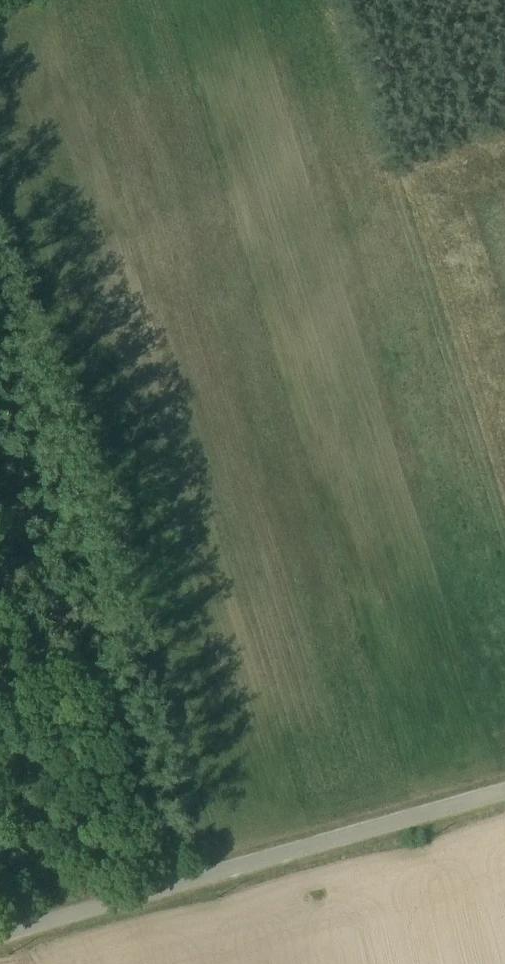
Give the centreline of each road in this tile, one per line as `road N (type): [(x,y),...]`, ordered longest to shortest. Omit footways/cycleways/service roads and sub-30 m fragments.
road 1 (unclassified): [(0,935),(504,791)]

